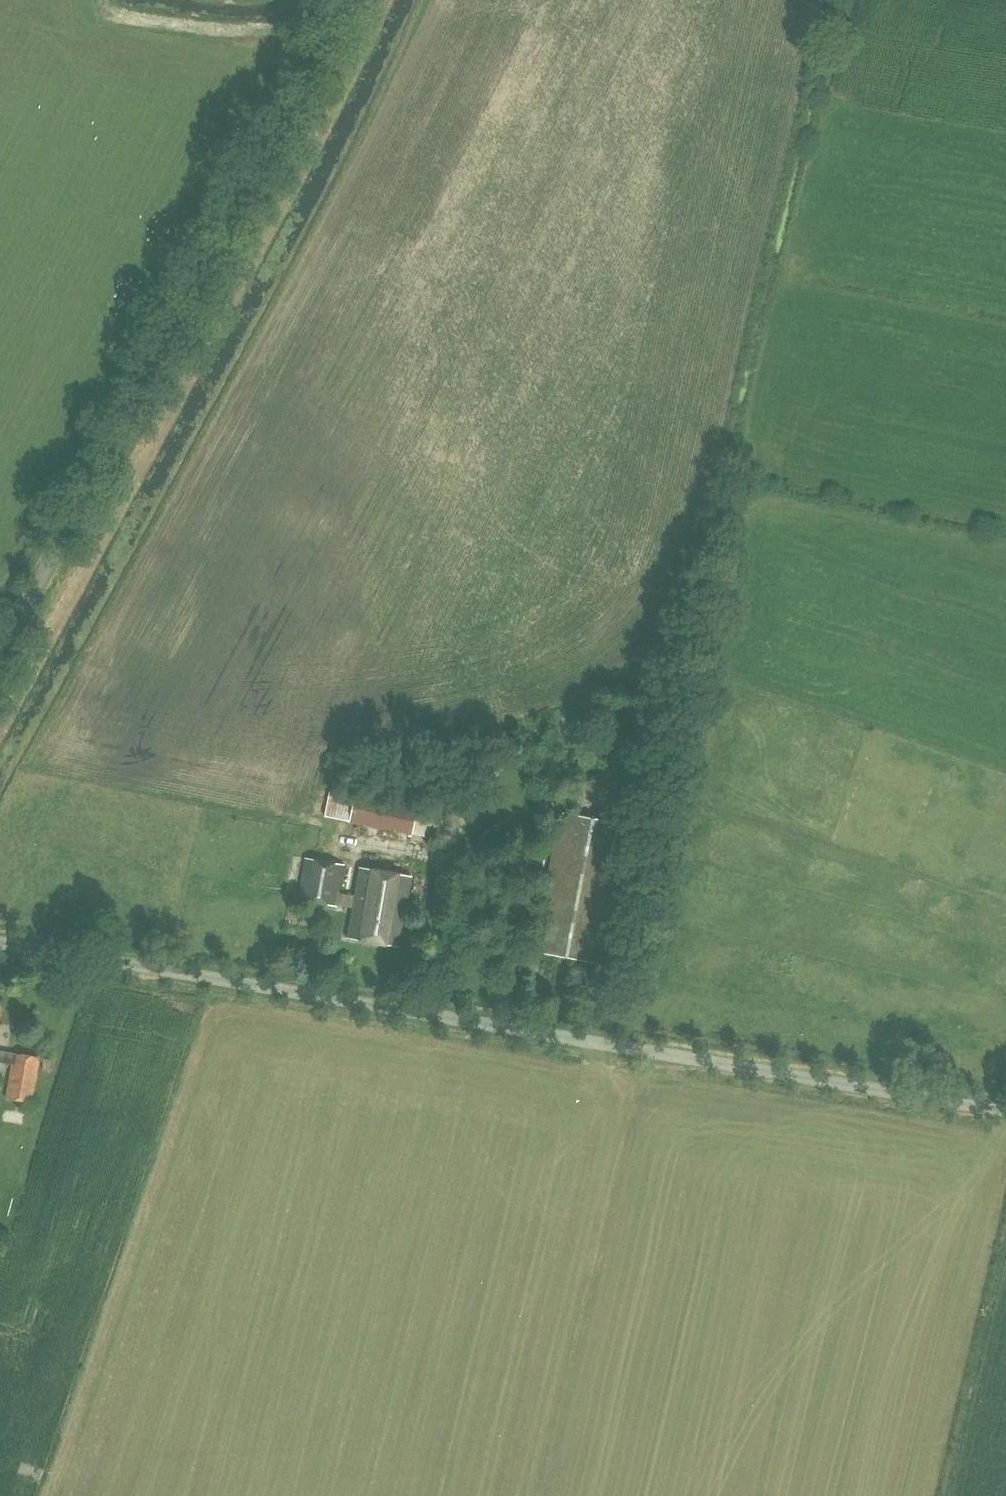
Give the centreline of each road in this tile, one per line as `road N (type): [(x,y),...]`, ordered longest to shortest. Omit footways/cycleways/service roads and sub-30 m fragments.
road 1 (unclassified): [(0,943),(1005,1111)]
road 2 (unclassified): [(0,649),(340,0)]

